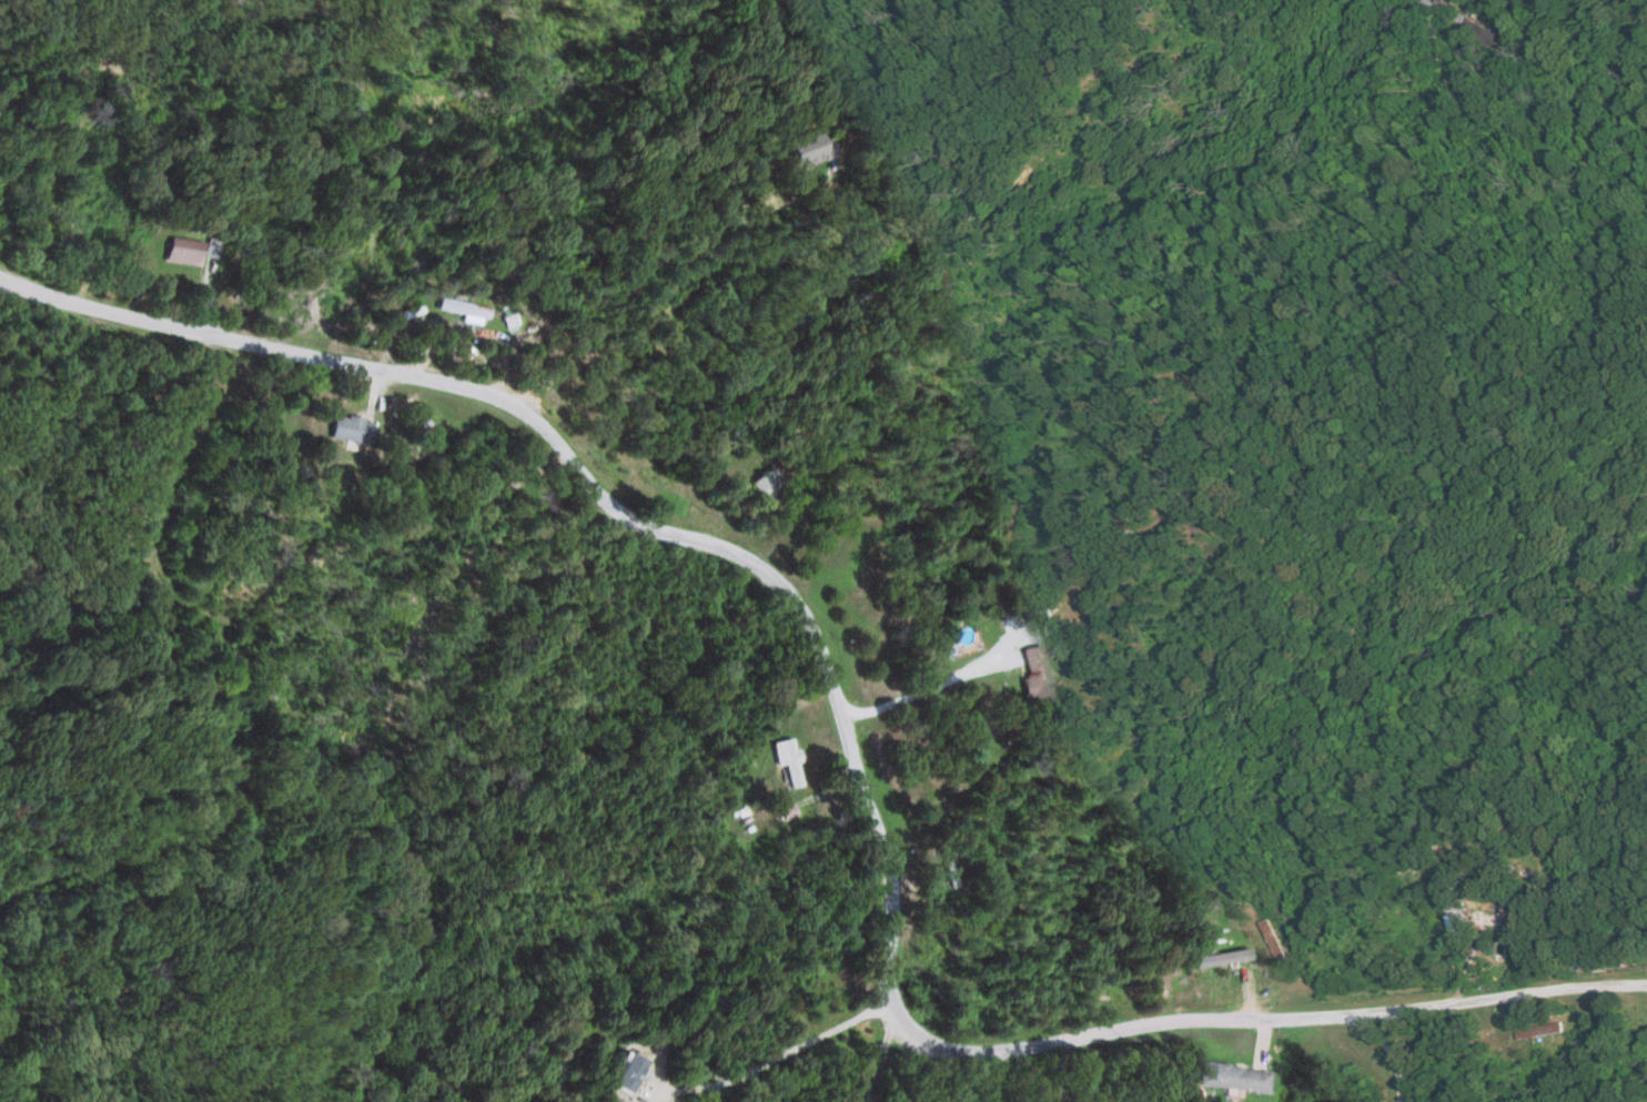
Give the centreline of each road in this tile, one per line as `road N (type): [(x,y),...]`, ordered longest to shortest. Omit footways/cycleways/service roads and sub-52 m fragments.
road 1 (residential): [(1646,985),(1562,988),(1335,1017),(1164,1022),(976,1050),(910,1047),(875,1019),(872,835),(837,706),(787,593),(761,568),(626,518),(469,394),(0,285)]
road 2 (track): [(221,337),(131,537),(139,572),(154,586),(218,615)]

